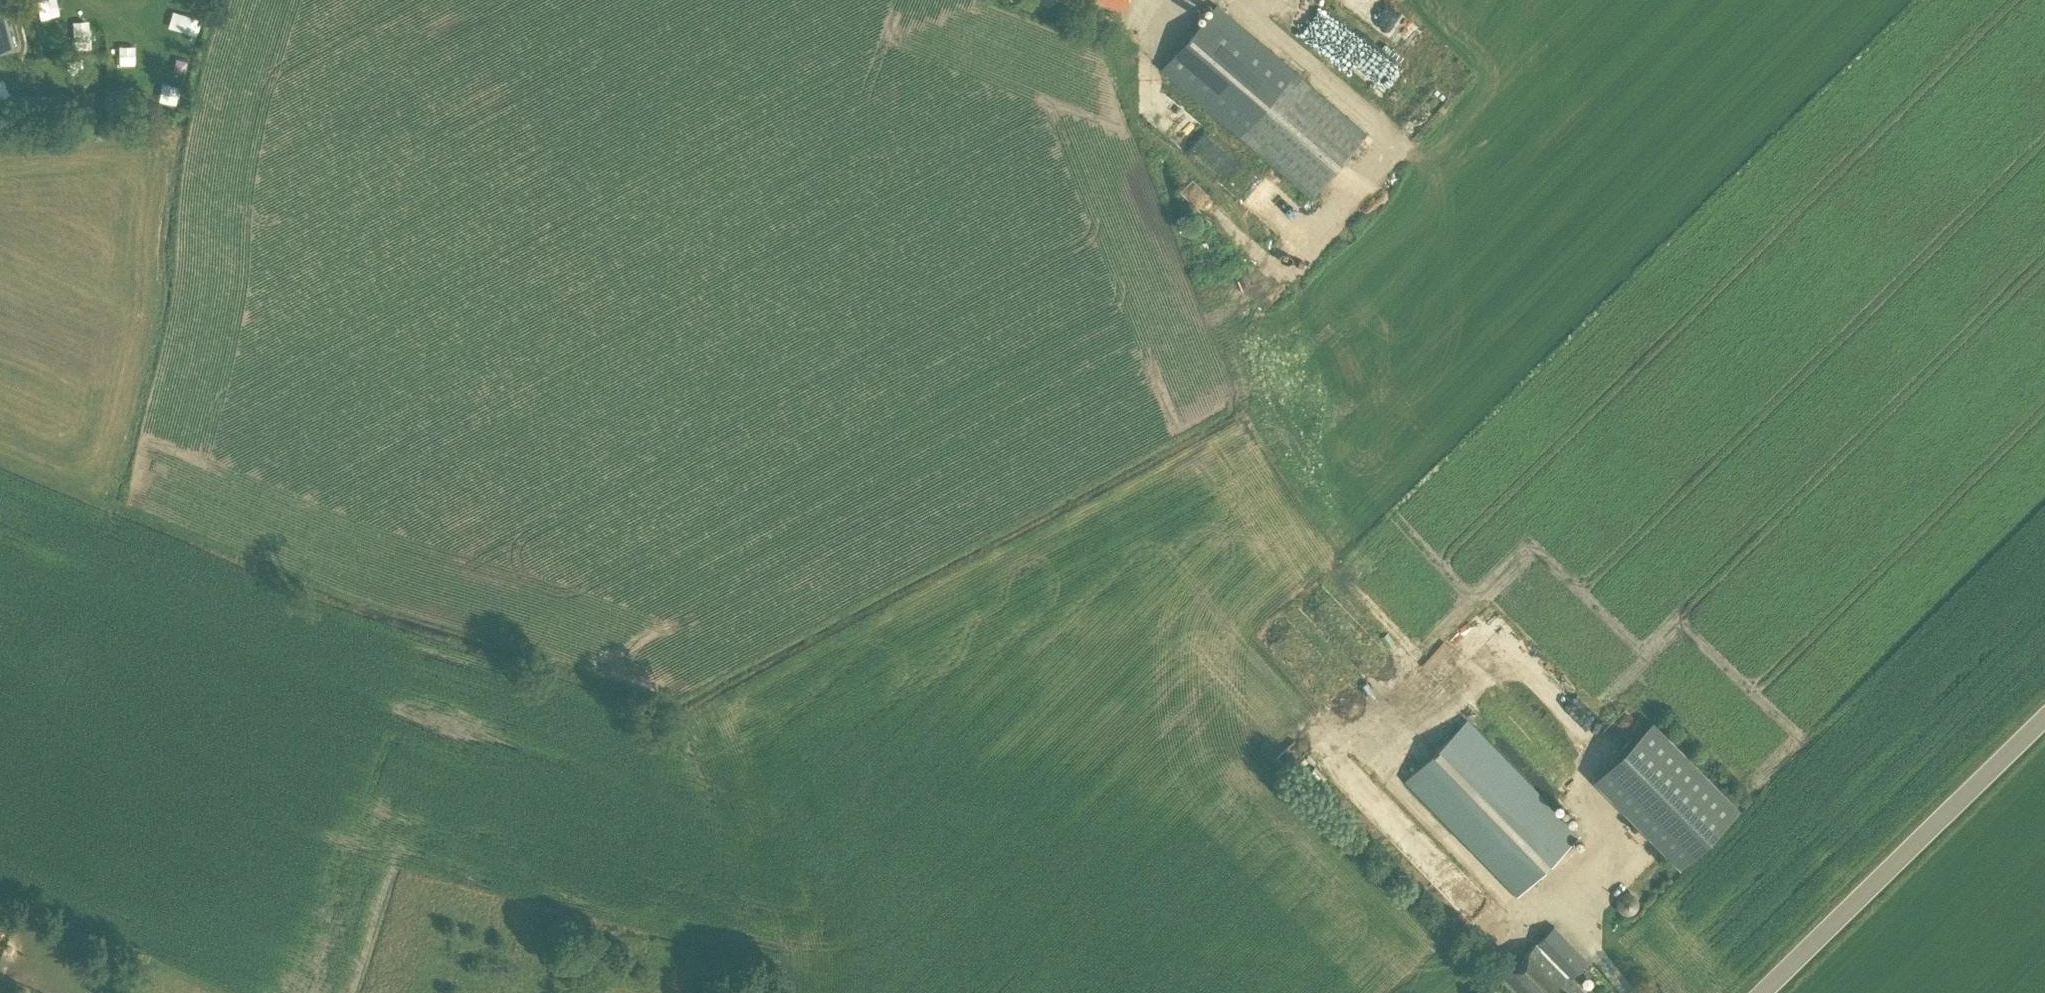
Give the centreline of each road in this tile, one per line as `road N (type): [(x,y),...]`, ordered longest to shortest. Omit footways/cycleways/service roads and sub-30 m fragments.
road 1 (unclassified): [(1767,992),(2044,722)]

